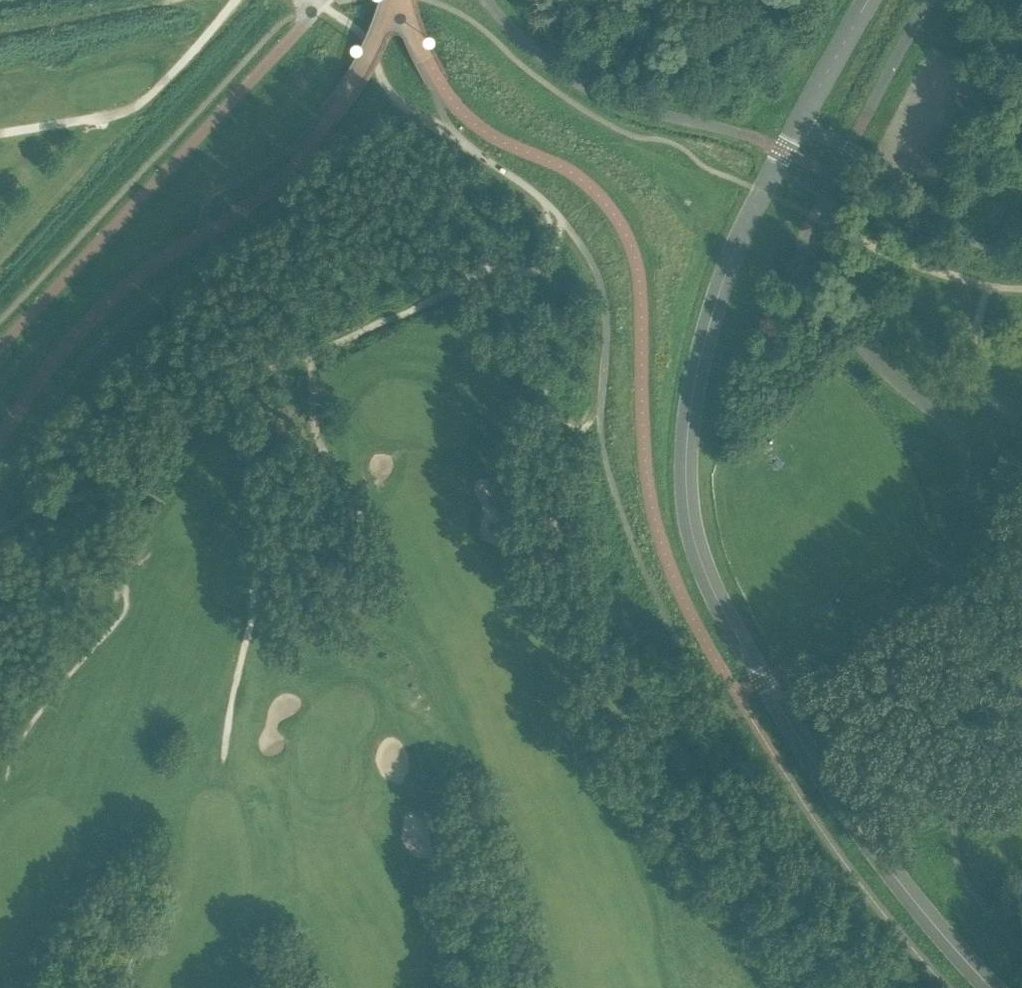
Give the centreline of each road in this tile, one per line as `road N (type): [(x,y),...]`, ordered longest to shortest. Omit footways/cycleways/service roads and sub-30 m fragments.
road 1 (unclassified): [(868,0),(737,245),(701,359),(685,482),(694,542),(725,613),(879,877),(977,987)]
road 2 (track): [(0,38),(187,0)]

